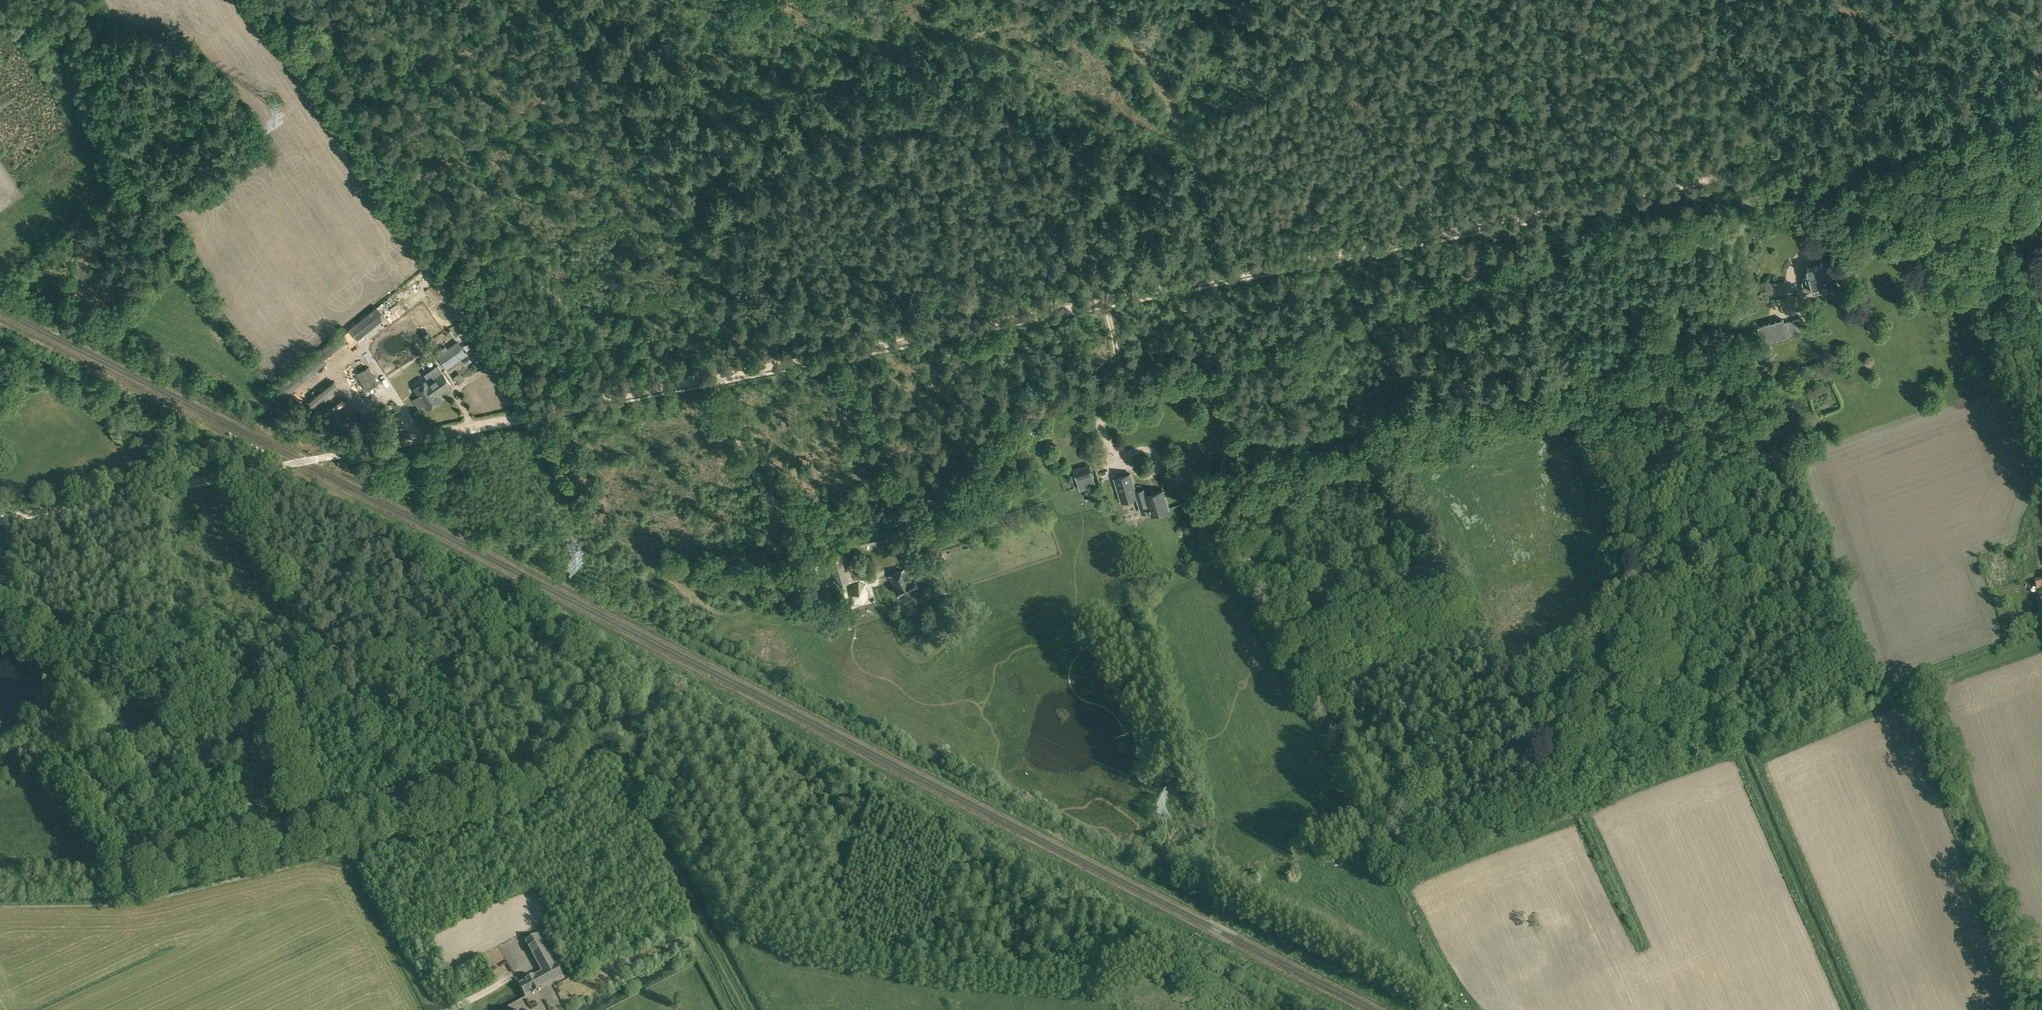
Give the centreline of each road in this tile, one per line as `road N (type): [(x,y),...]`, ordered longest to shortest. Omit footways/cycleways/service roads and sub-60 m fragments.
road 1 (track): [(1991,126),(0,517)]
road 2 (track): [(1704,672),(1744,324),(1383,420),(1530,748),(1532,770),(1547,783)]
road 3 (track): [(315,842),(486,799),(520,785),(574,741),(617,730),(723,916),(770,941),(923,977),(1024,989),(1087,987),(1192,955)]
road 4 (track): [(220,475),(297,639),(298,677),(275,720),(315,842),(152,880),(0,887)]
road 5 (track): [(1388,829),(1229,530),(1222,496),(1229,474),(1267,454),(1383,420)]
road 6 (track): [(1233,909),(1281,869),(1316,854),(1388,829),(1415,836),(1693,727),(1715,690)]
road 7 (track): [(1111,389),(1099,419),(1030,484),(946,529),(871,551),(772,501),(715,384)]
road 8 (track): [(537,413),(577,496),(661,575),(731,619),(809,623),(829,536)]
road 9 (track): [(553,0),(743,297),(750,313),(742,379)]
road 10 (track): [(2041,630),(1757,745),(1704,672)]
road 11 (track): [(1913,679),(2022,977),(2026,1009)]
road 12 (track): [(1704,672),(1574,368)]
road 13 (unclassified): [(2041,407),(1995,251),(2003,217),(2041,148)]
road 14 (track): [(1715,186),(1610,0)]

